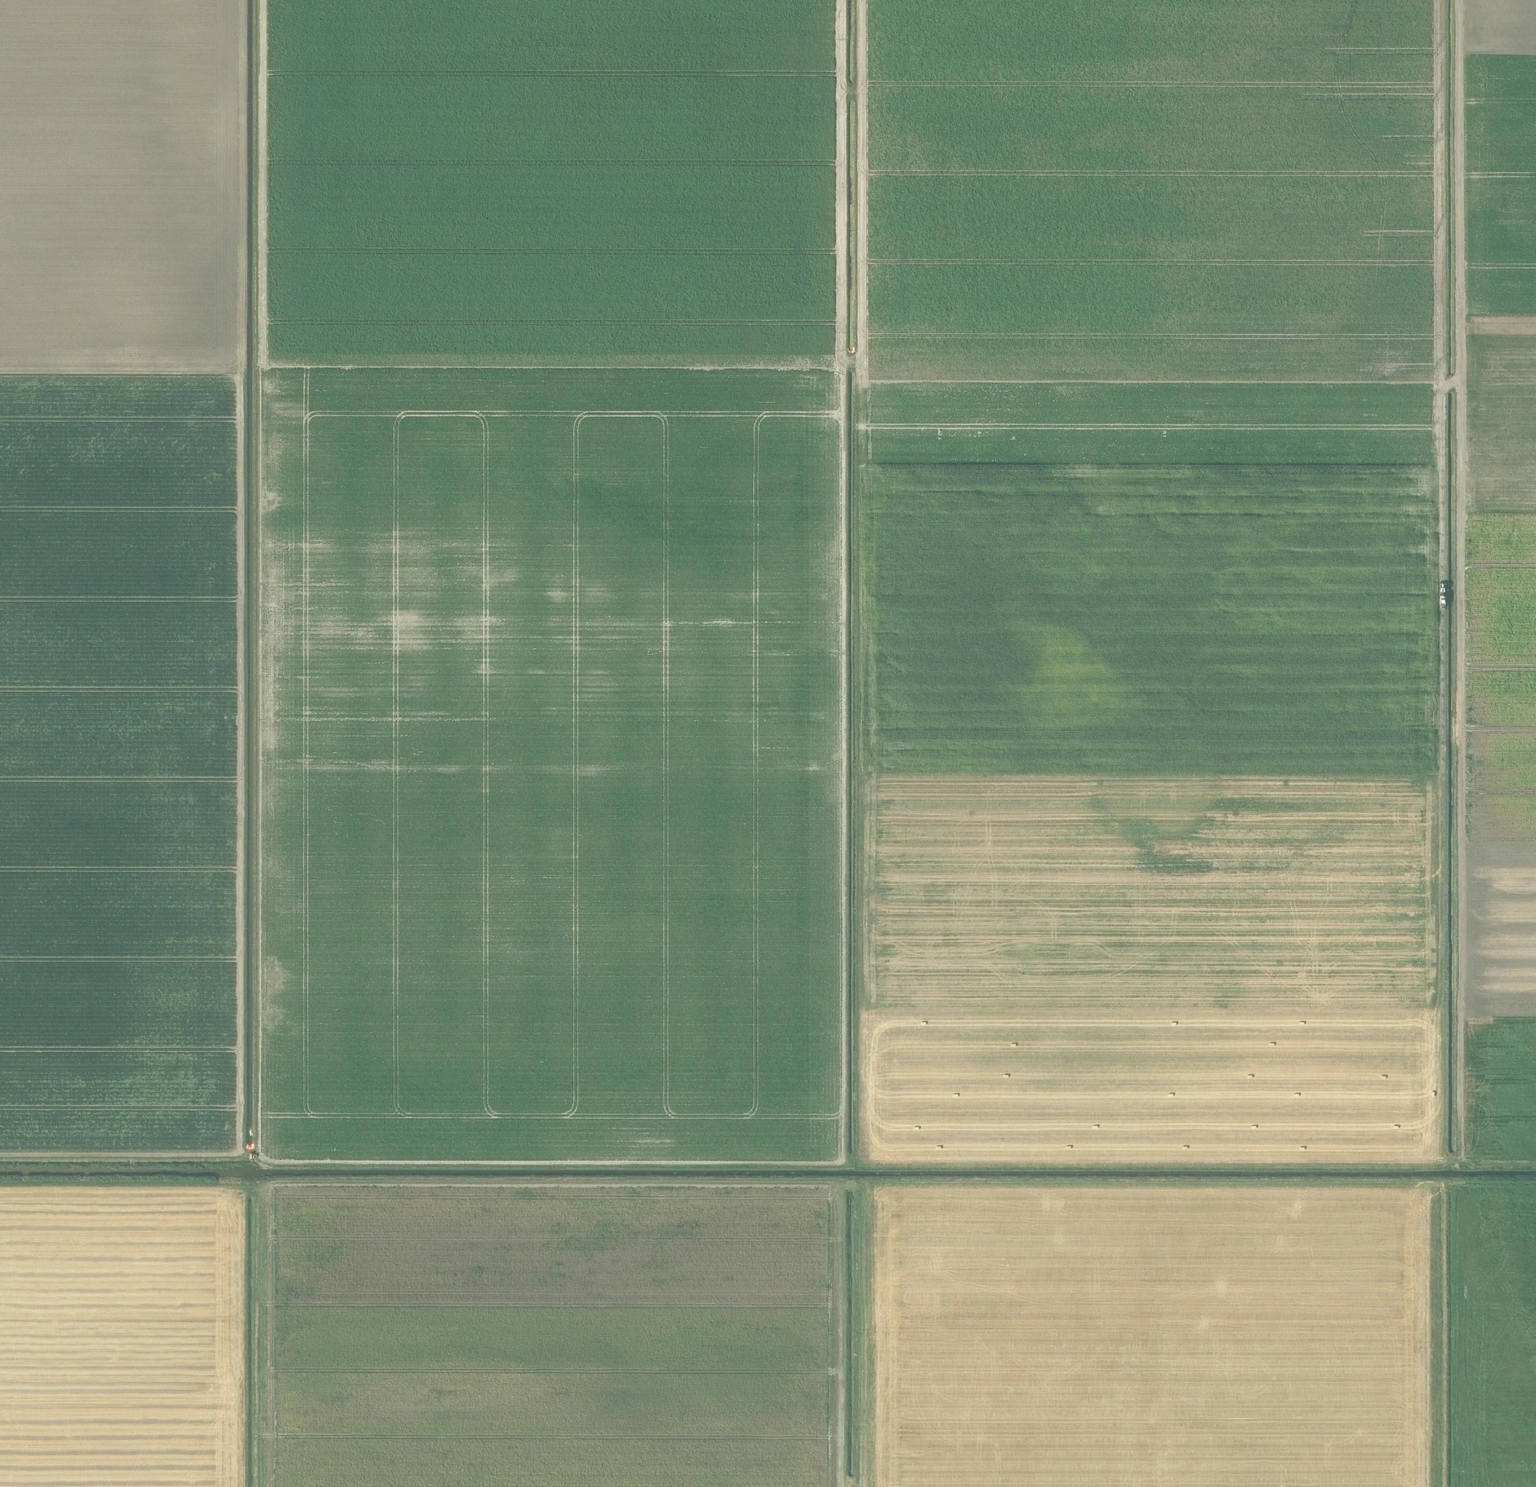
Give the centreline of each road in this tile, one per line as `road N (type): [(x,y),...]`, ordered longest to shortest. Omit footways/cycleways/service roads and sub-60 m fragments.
road 1 (track): [(1457,1178),(1458,1486)]

